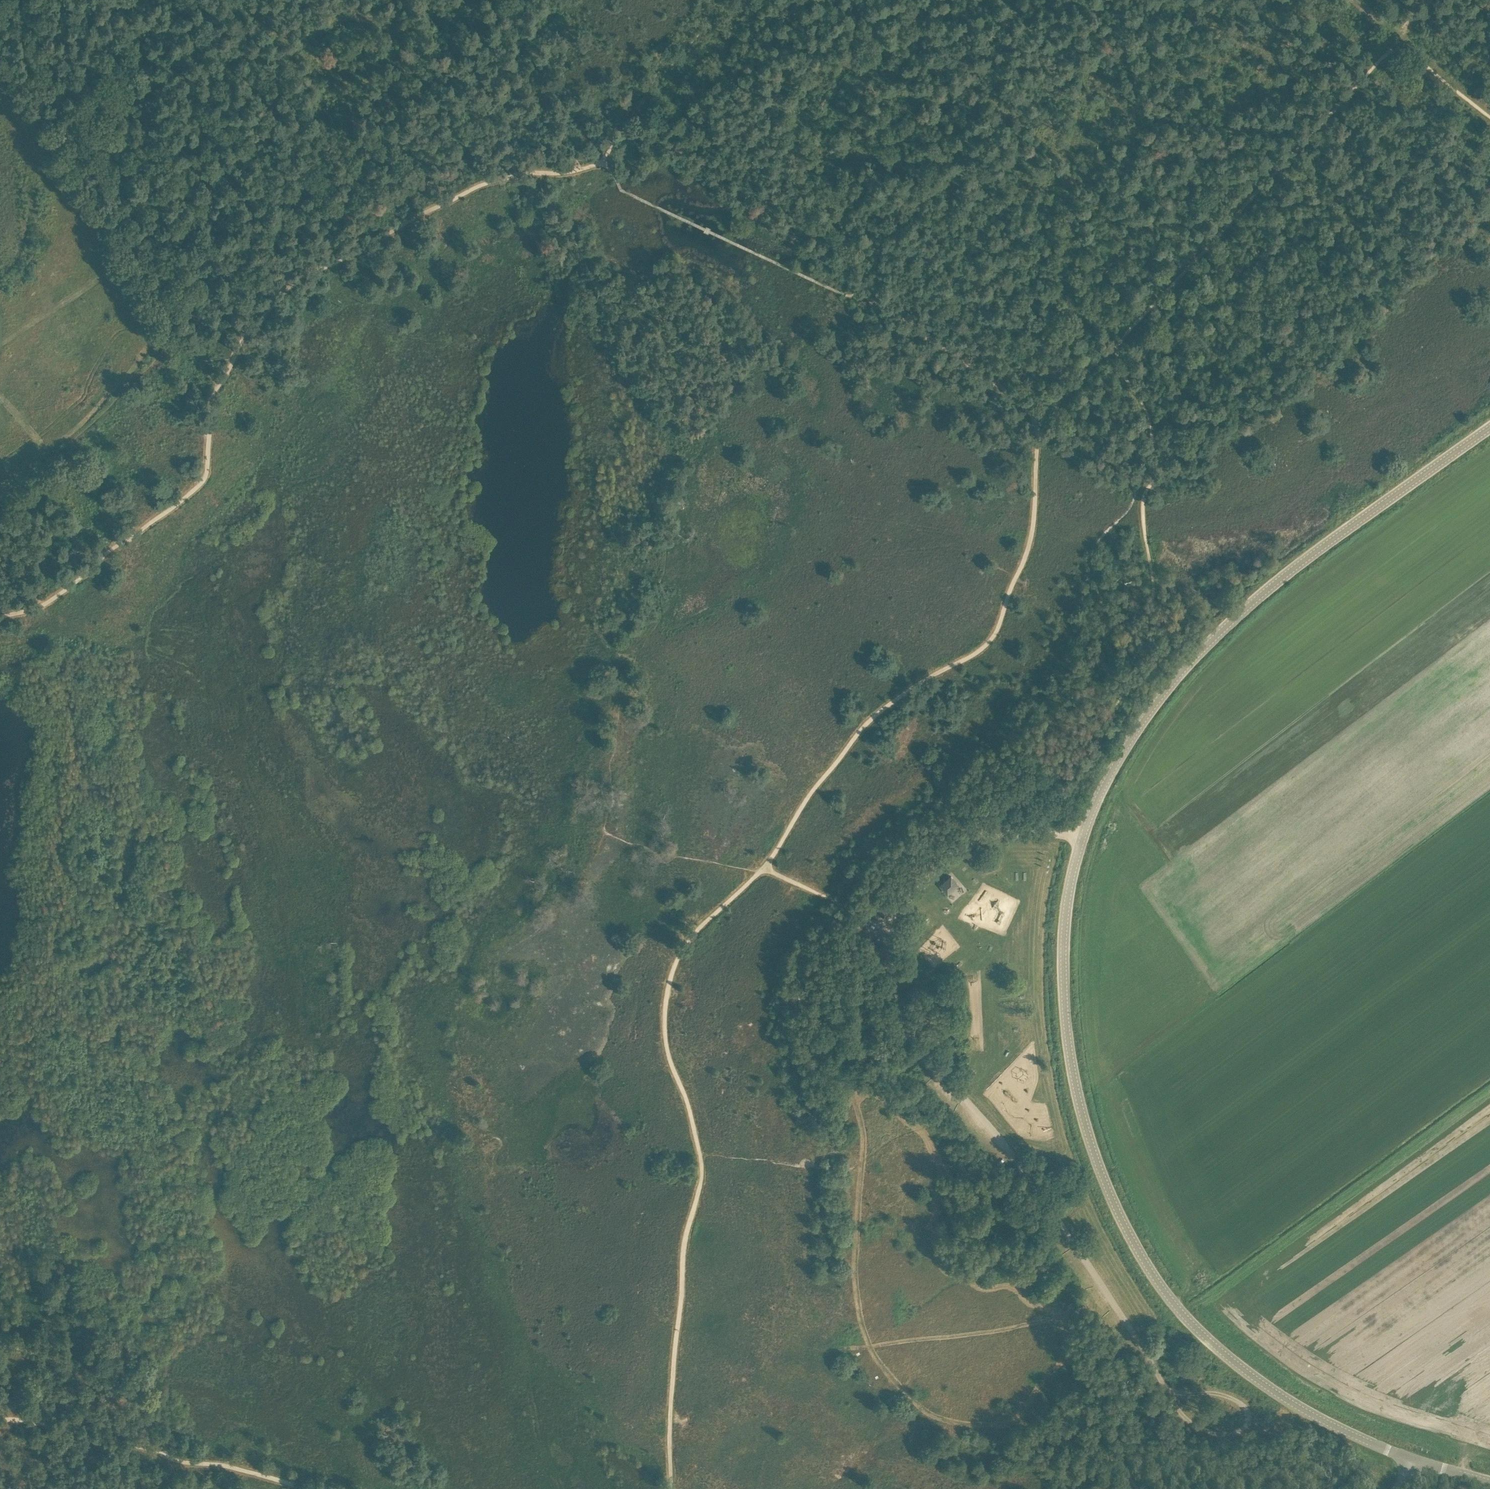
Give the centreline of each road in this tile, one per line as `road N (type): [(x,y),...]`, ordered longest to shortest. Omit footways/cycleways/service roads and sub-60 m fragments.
road 1 (tertiary): [(1421,1462),(1302,1407),(1228,1355),(1129,1237),(1083,1119),(1066,1037),(1066,901),(1081,836),(1111,767),(1193,657),(1264,585),(1489,422)]
road 2 (track): [(1156,1371),(1006,1140),(952,1085),(902,999),(900,932),(933,877),(965,850),(1033,834)]
road 3 (track): [(1395,37),(1112,344)]
road 4 (track): [(0,73),(164,354)]
road 5 (track): [(164,354),(87,430),(0,499)]
road 6 (track): [(1302,1407),(1264,1431),(1228,1435),(1180,1407),(1156,1371)]
road 7 (track): [(626,126),(733,0)]

